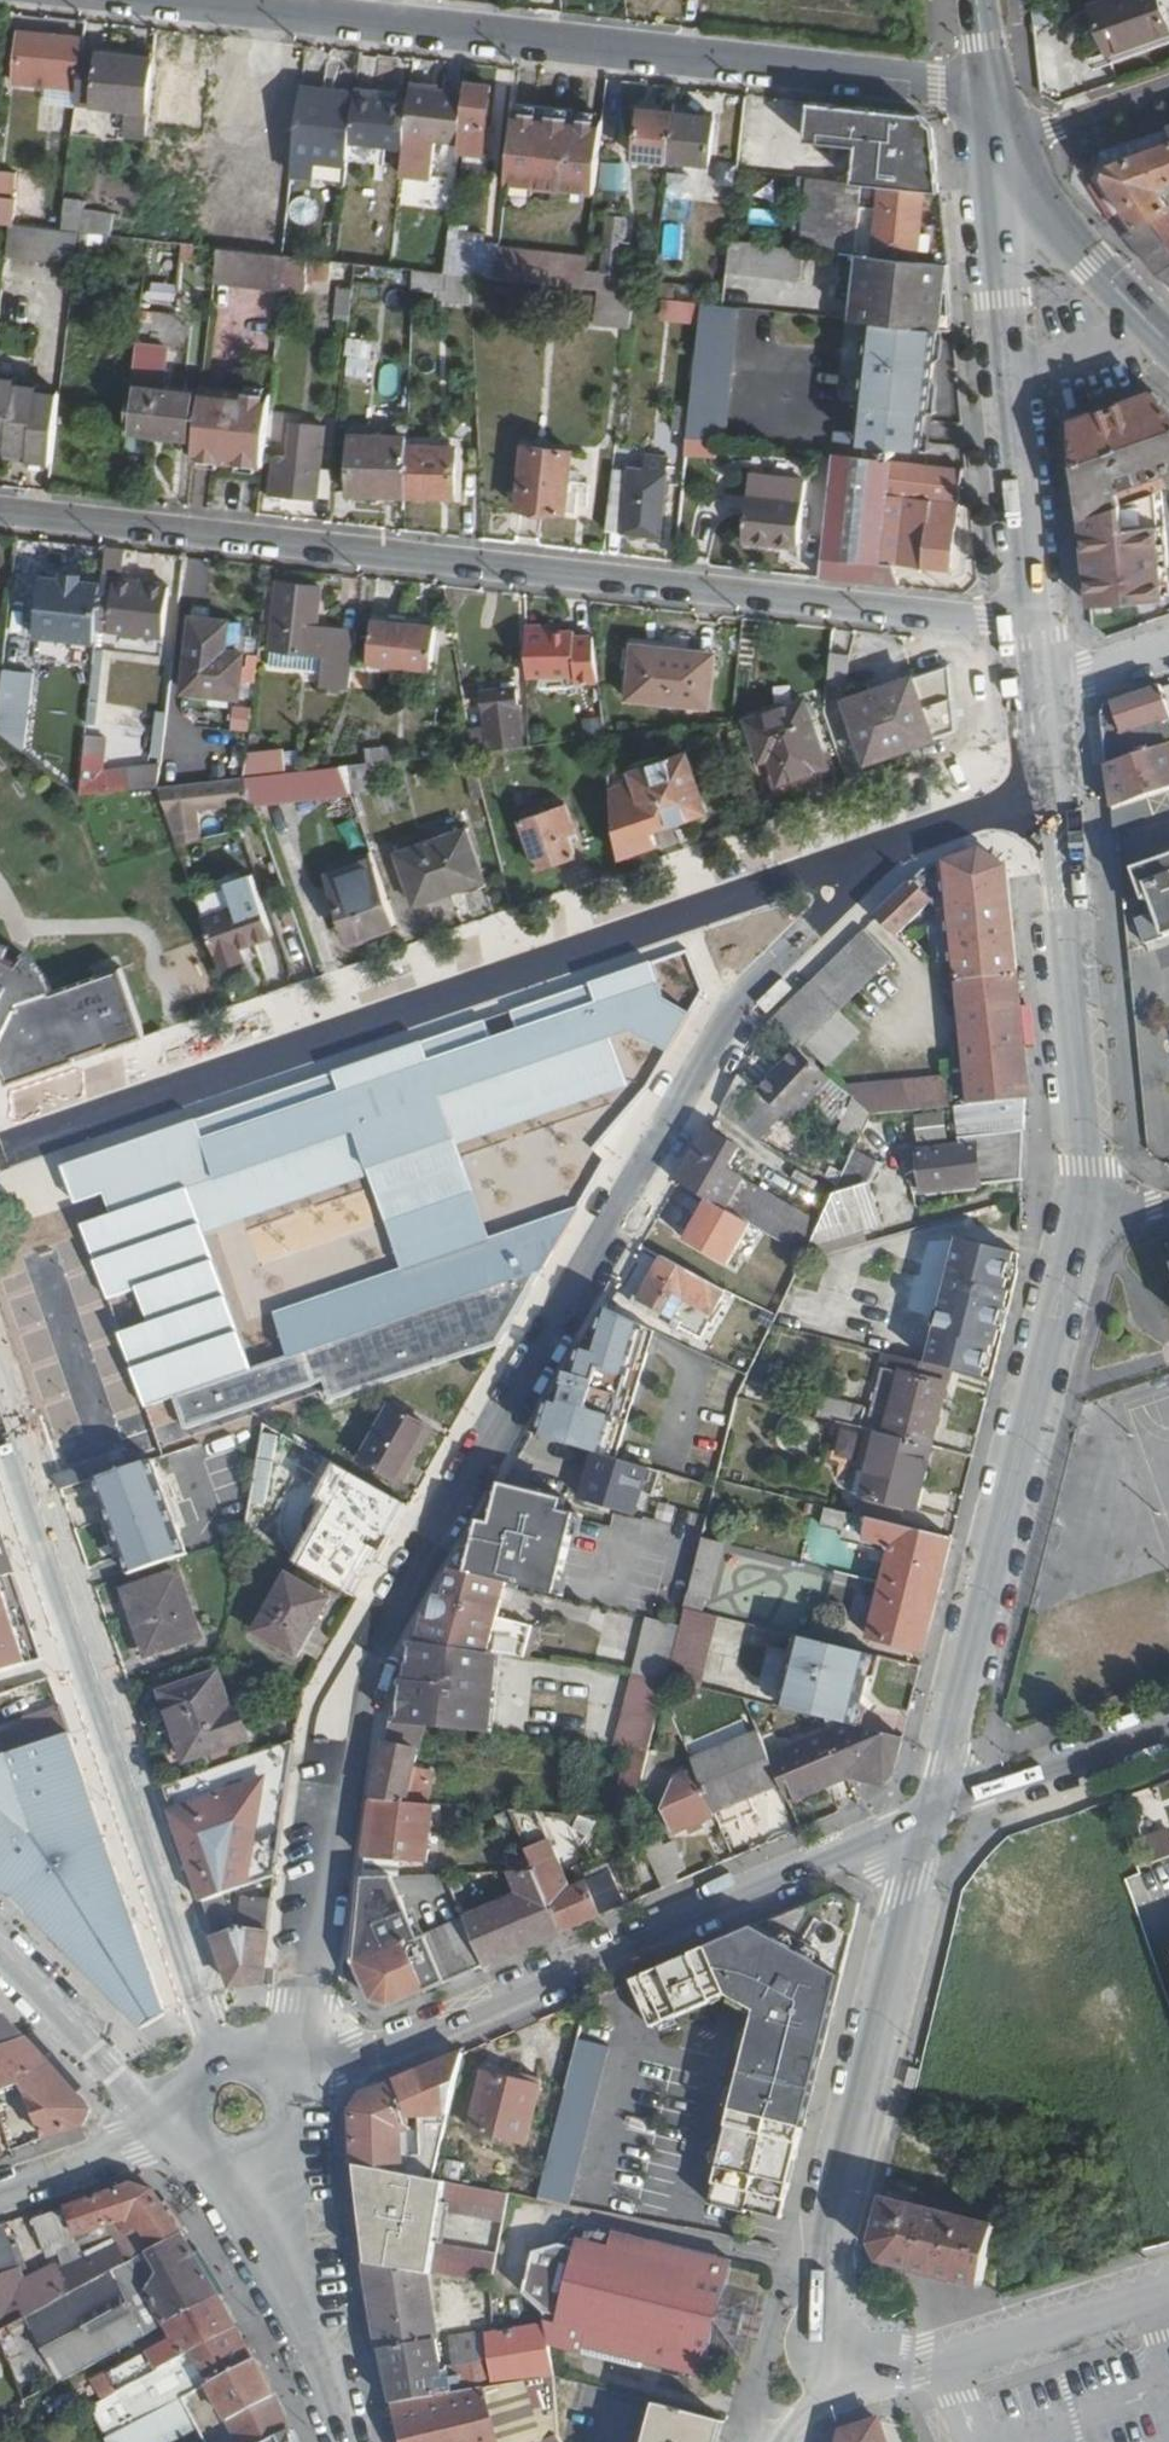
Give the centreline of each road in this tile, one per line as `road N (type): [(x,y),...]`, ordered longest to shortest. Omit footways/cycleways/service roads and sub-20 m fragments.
road 1 (residential): [(283,2059),(301,2001),(339,1758),(368,1663),(753,984),(900,829)]
road 2 (residential): [(1036,627),(0,512)]
road 3 (tertiary): [(900,829),(0,1138)]
road 4 (residential): [(985,90),(147,0)]
road 5 (residential): [(925,1819),(300,2084)]
road 6 (residential): [(211,2046),(0,1425)]
road 7 (secondary): [(925,1819),(1083,1234)]
road 8 (secondary): [(848,2353),(843,2203),(925,1819)]
road 9 (secondary): [(990,151),(1036,627)]
road 10 (secondary): [(1083,1234),(1090,1167),(1054,777)]
road 11 (residential): [(848,2353),(948,2357),(1168,2291)]
road 12 (residential): [(252,2176),(344,2441)]
road 13 (tertiary): [(1168,344),(990,151)]
road 14 (residential): [(1168,1729),(925,1819)]
road 15 (tertiary): [(0,1957),(122,2085),(169,2104)]
road 16 (residential): [(1168,88),(990,151)]
road 17 (residential): [(176,2140),(0,2193)]
road 18 (tertiary): [(1054,777),(900,829)]
road 19 (residential): [(1043,687),(1168,647)]

